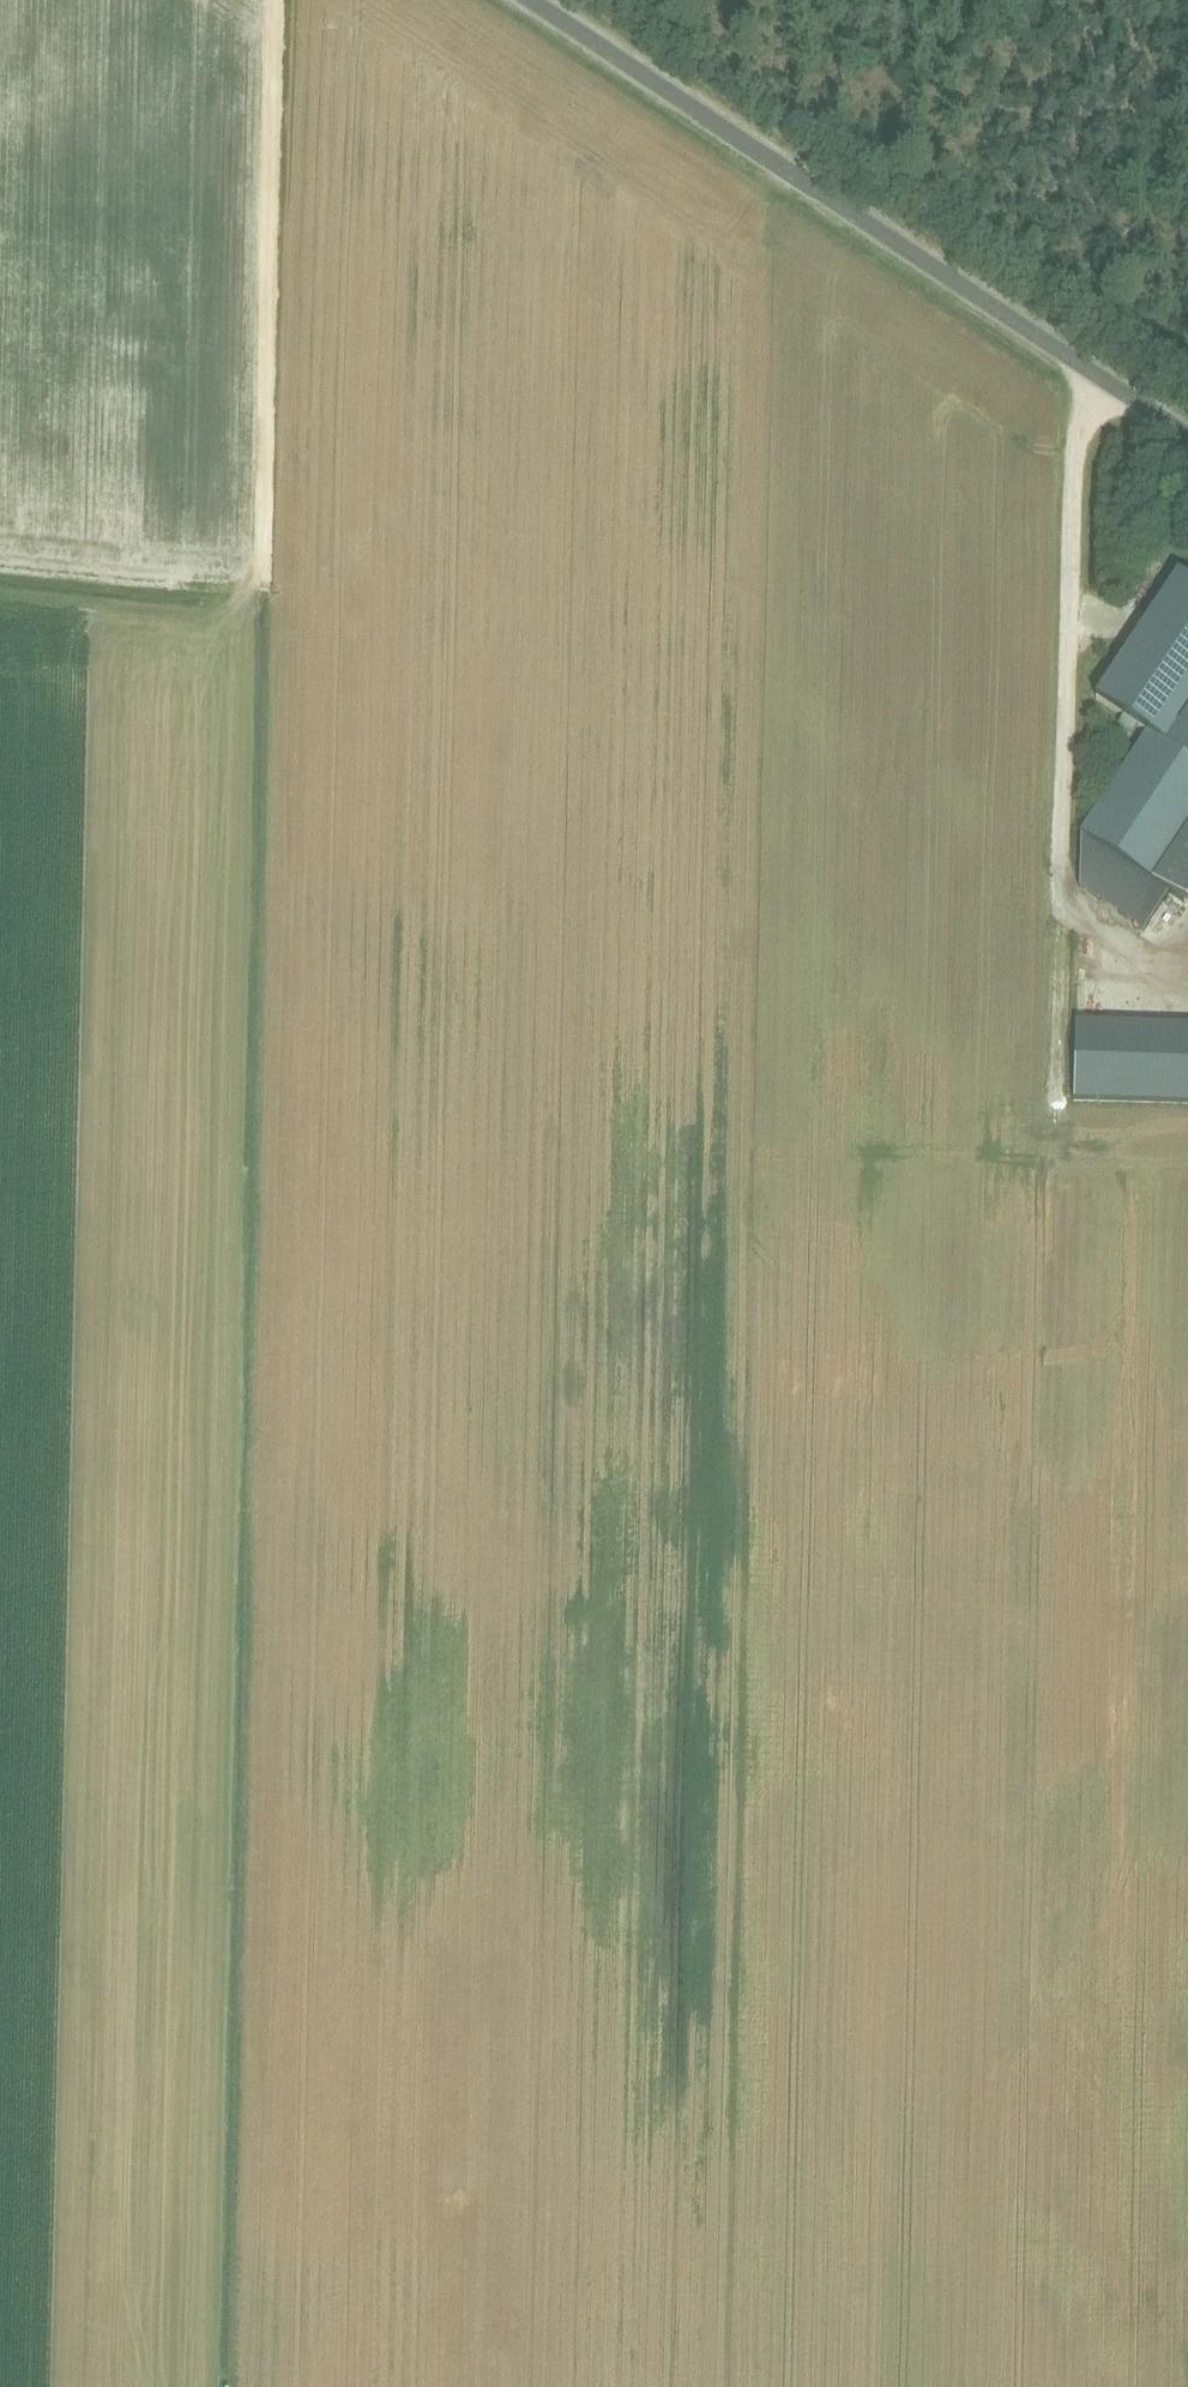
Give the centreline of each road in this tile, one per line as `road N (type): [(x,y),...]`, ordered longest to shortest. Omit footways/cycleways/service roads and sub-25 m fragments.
road 1 (unclassified): [(1187,437),(518,0)]

